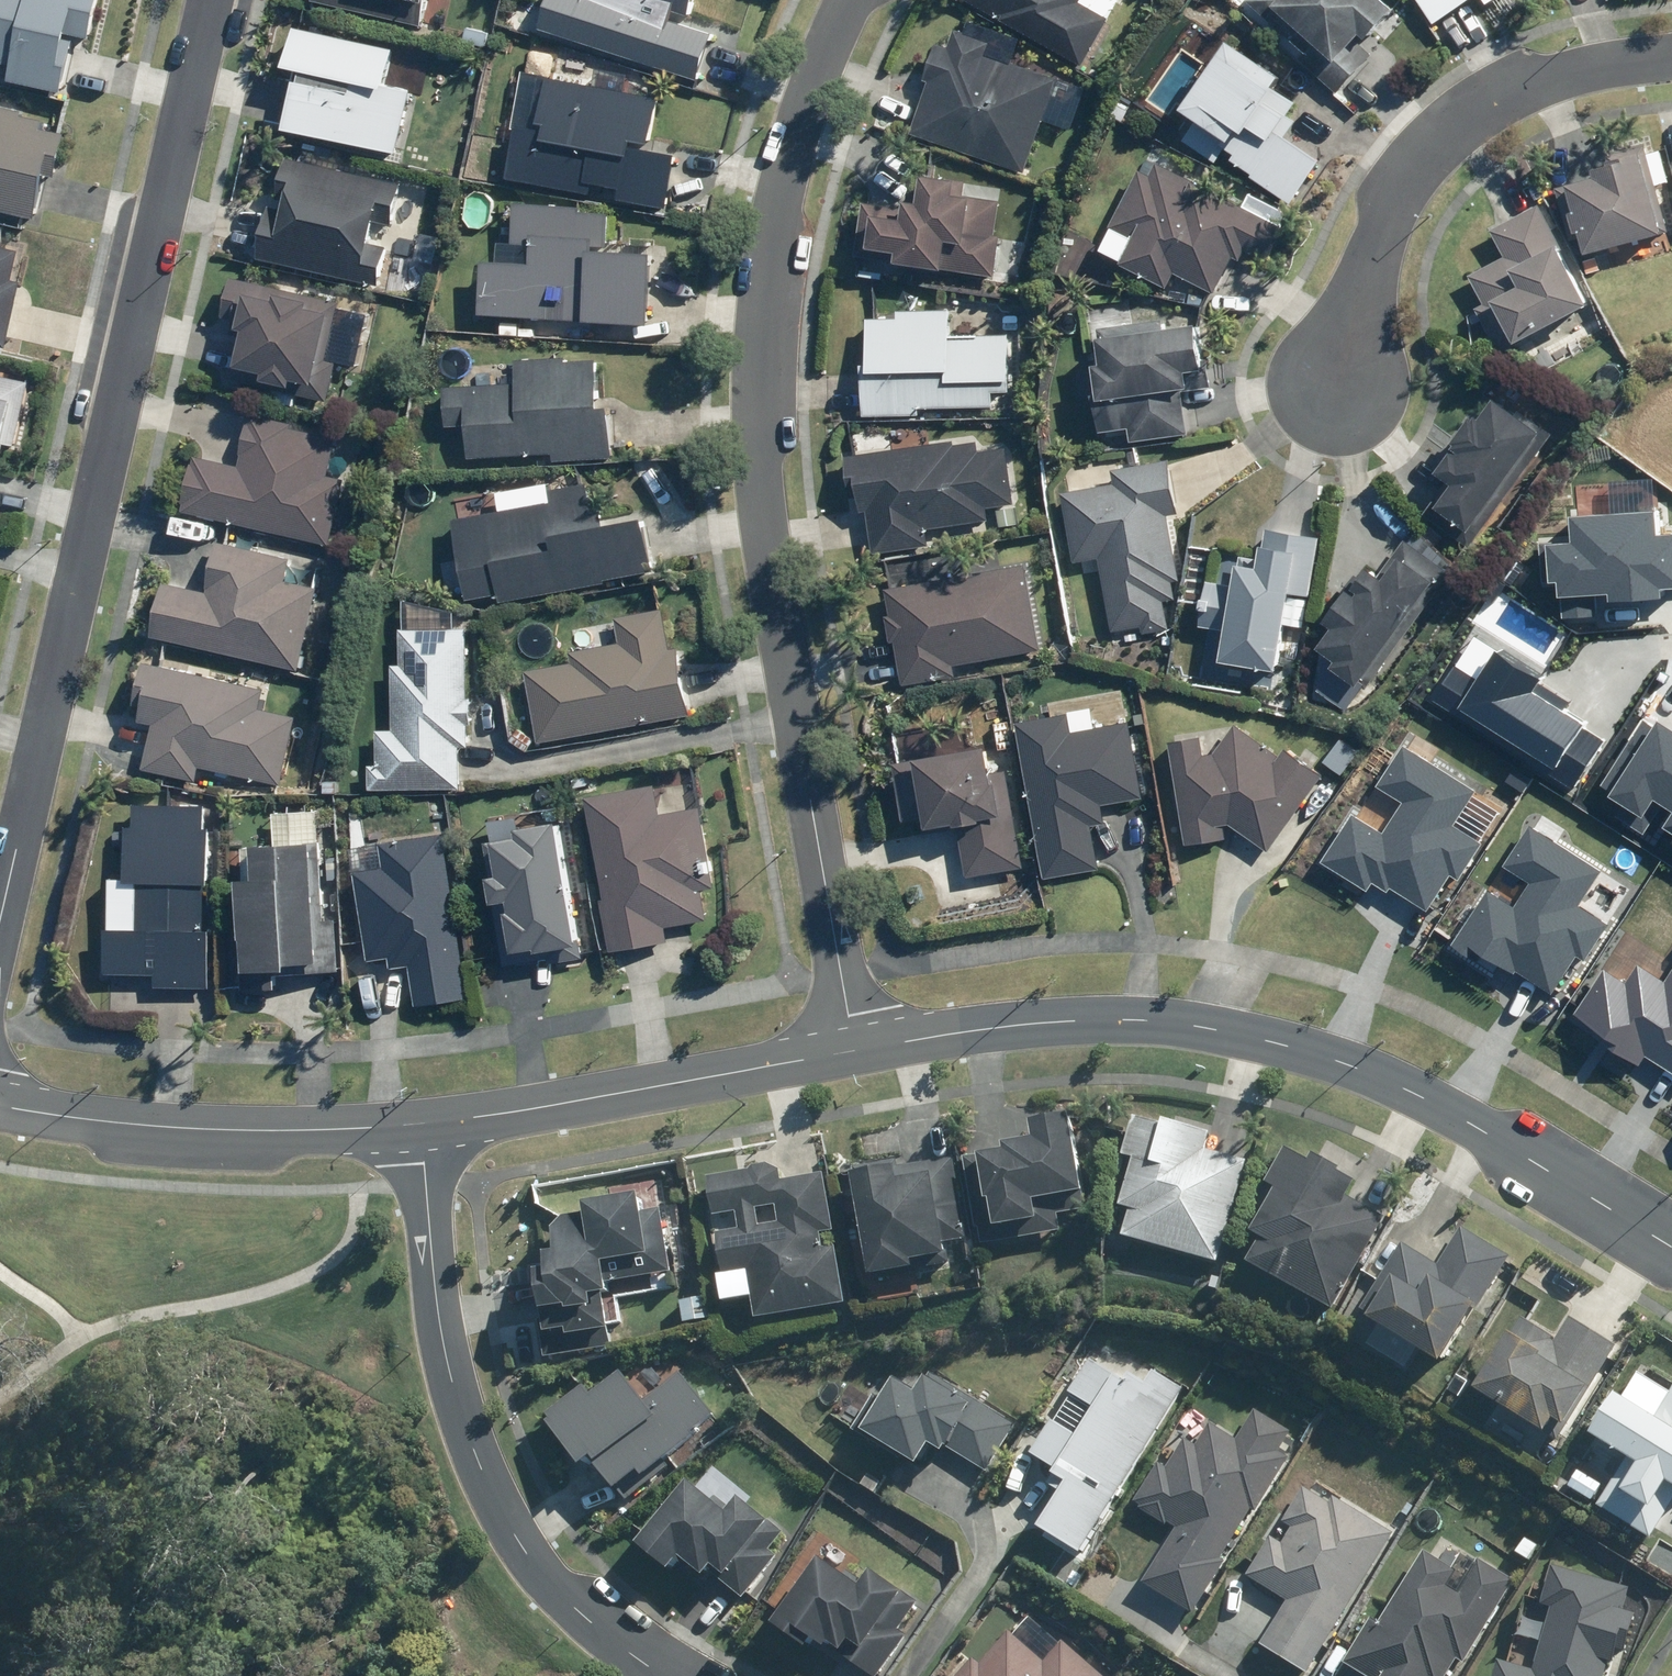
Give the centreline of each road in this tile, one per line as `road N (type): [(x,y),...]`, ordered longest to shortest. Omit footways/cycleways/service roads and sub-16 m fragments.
road 1 (residential): [(855,1045),(779,587),(762,362),(782,210),(833,47),(856,0)]
road 2 (residential): [(218,0),(0,933)]
road 3 (tertiary): [(1671,1238),(1459,1108),(1295,1038),(1157,1013),(1003,1017),(855,1045)]
road 4 (tertiary): [(423,1121),(444,1350),(485,1476),(548,1582),(663,1675)]
road 5 (residential): [(1337,385),(1378,232),(1427,138),(1515,80),(1671,51)]
road 6 (tertiary): [(855,1045),(423,1121)]
road 7 (tertiary): [(423,1121),(249,1124),(98,1116),(0,1101)]

